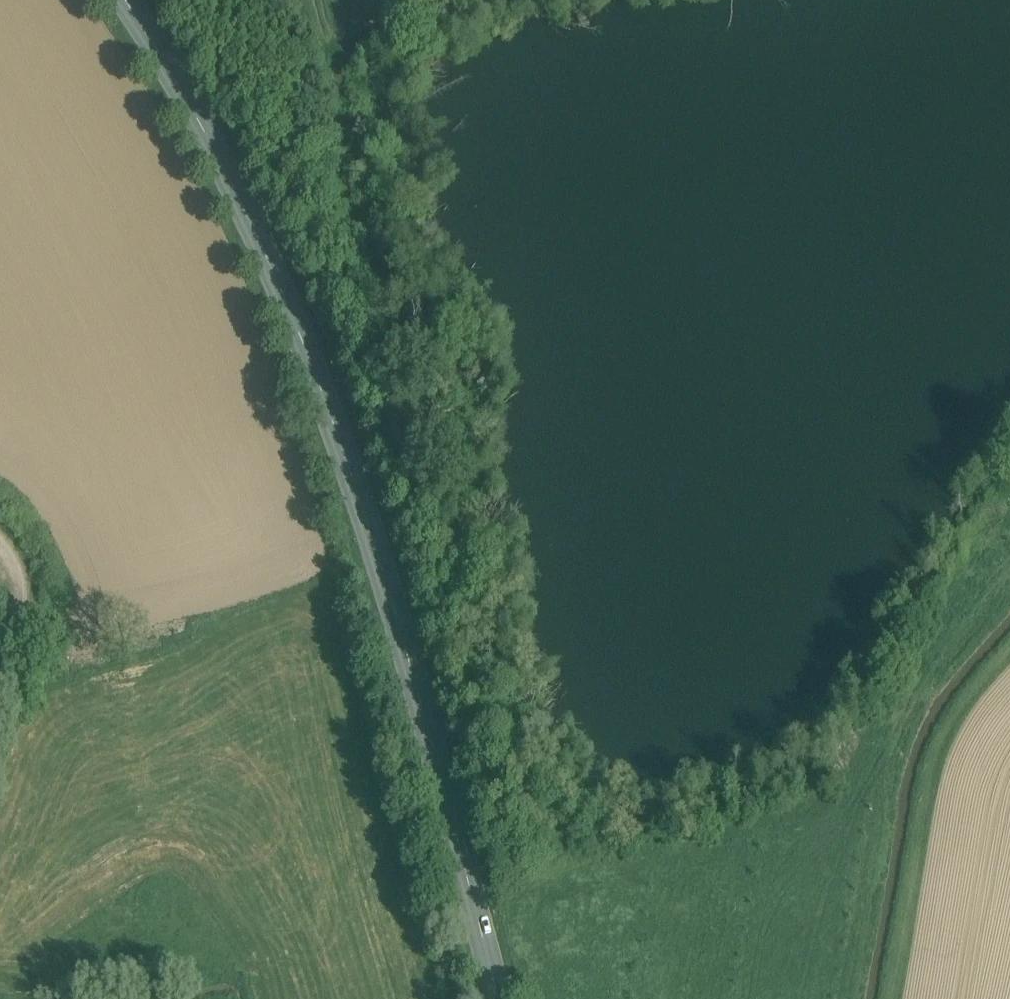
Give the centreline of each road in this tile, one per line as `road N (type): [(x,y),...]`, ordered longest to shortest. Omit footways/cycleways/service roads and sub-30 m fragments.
road 1 (secondary): [(126,0),(235,193),(314,367),(374,540),(496,998)]

